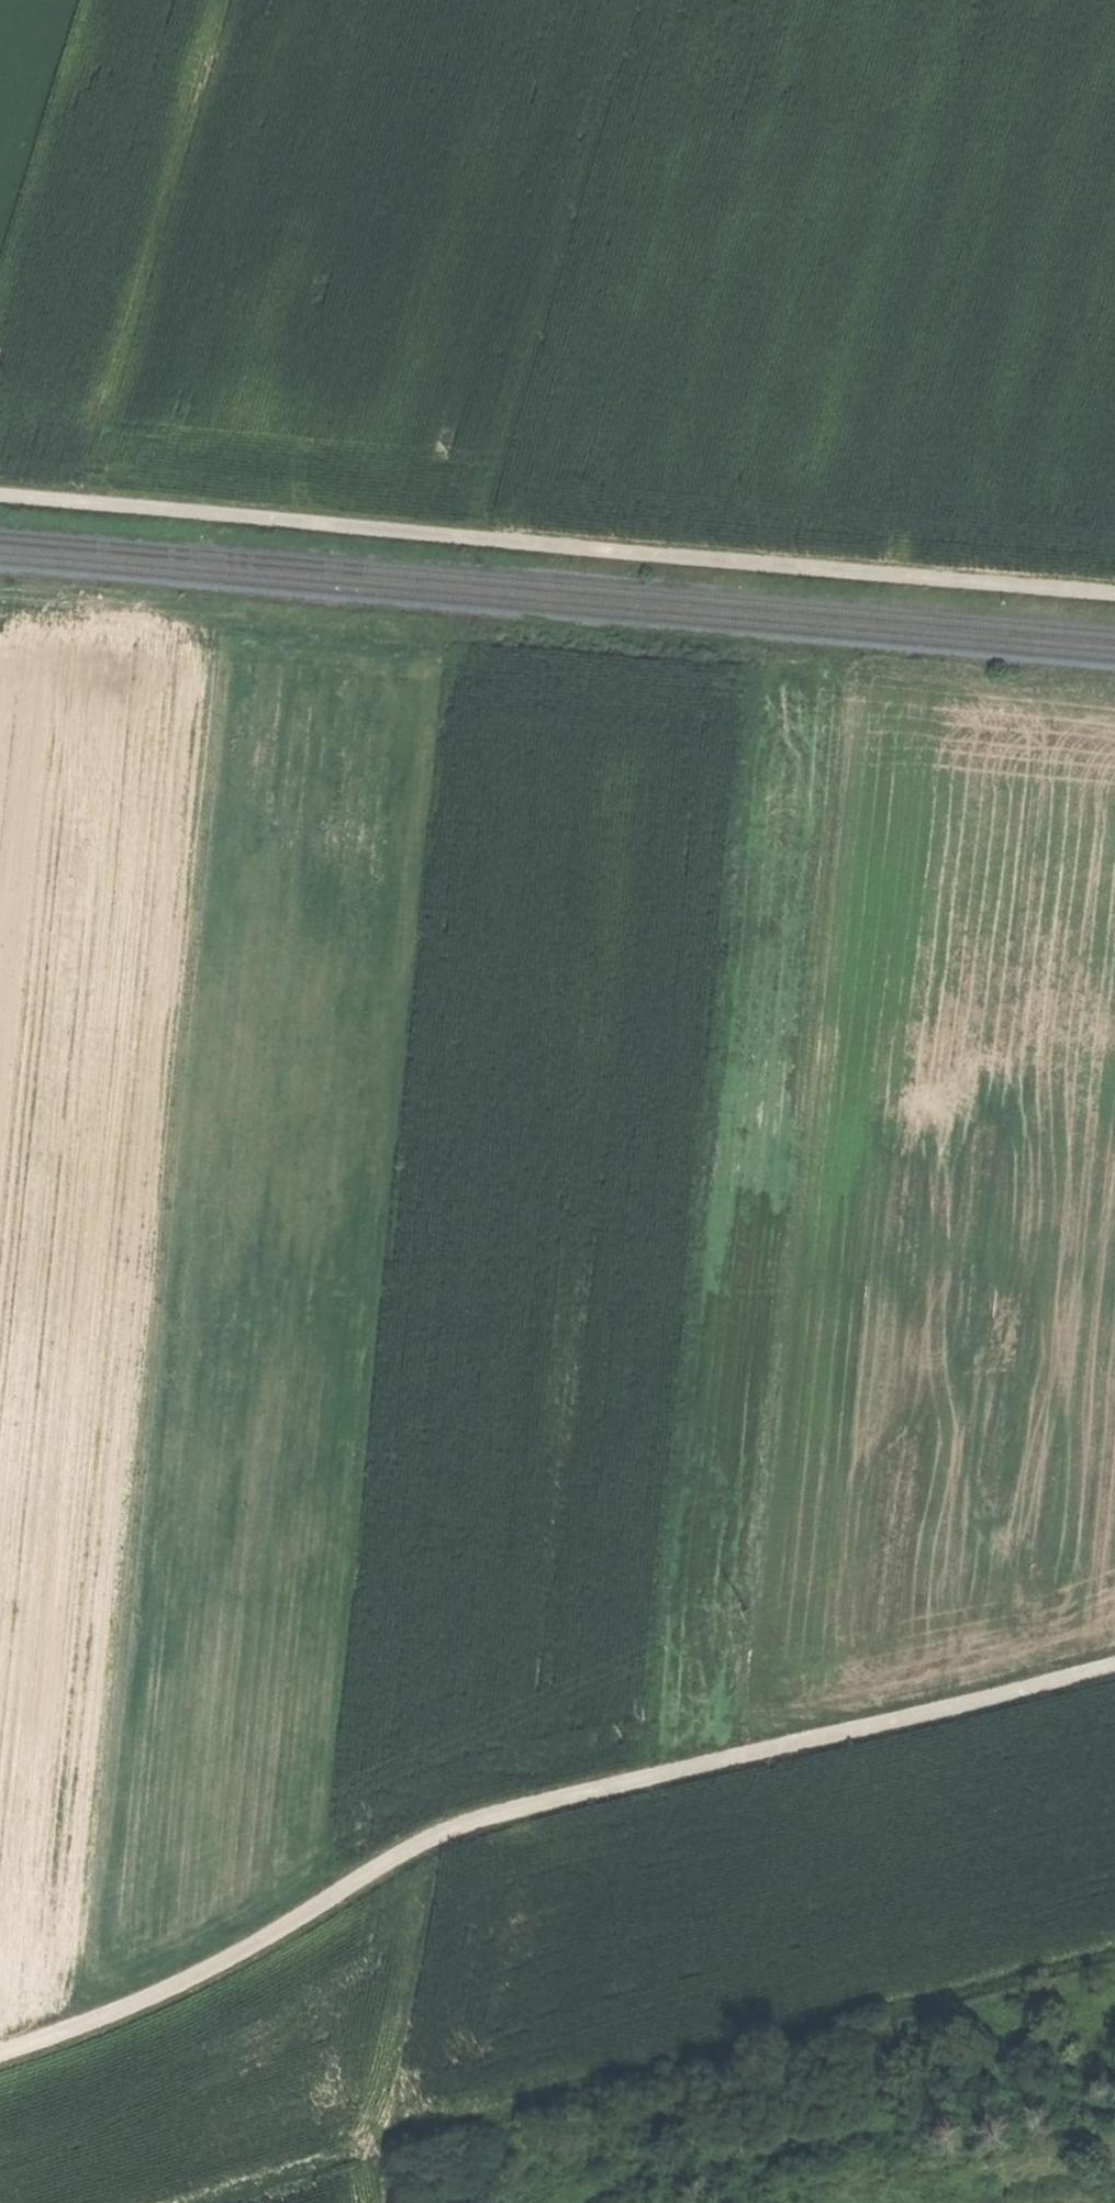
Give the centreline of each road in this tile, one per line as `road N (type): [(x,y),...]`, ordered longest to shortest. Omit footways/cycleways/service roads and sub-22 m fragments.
road 1 (track): [(1114,1665),(471,1828),(223,1964),(0,2048)]
road 2 (track): [(1114,588),(0,491)]
road 3 (track): [(0,600),(446,636)]

